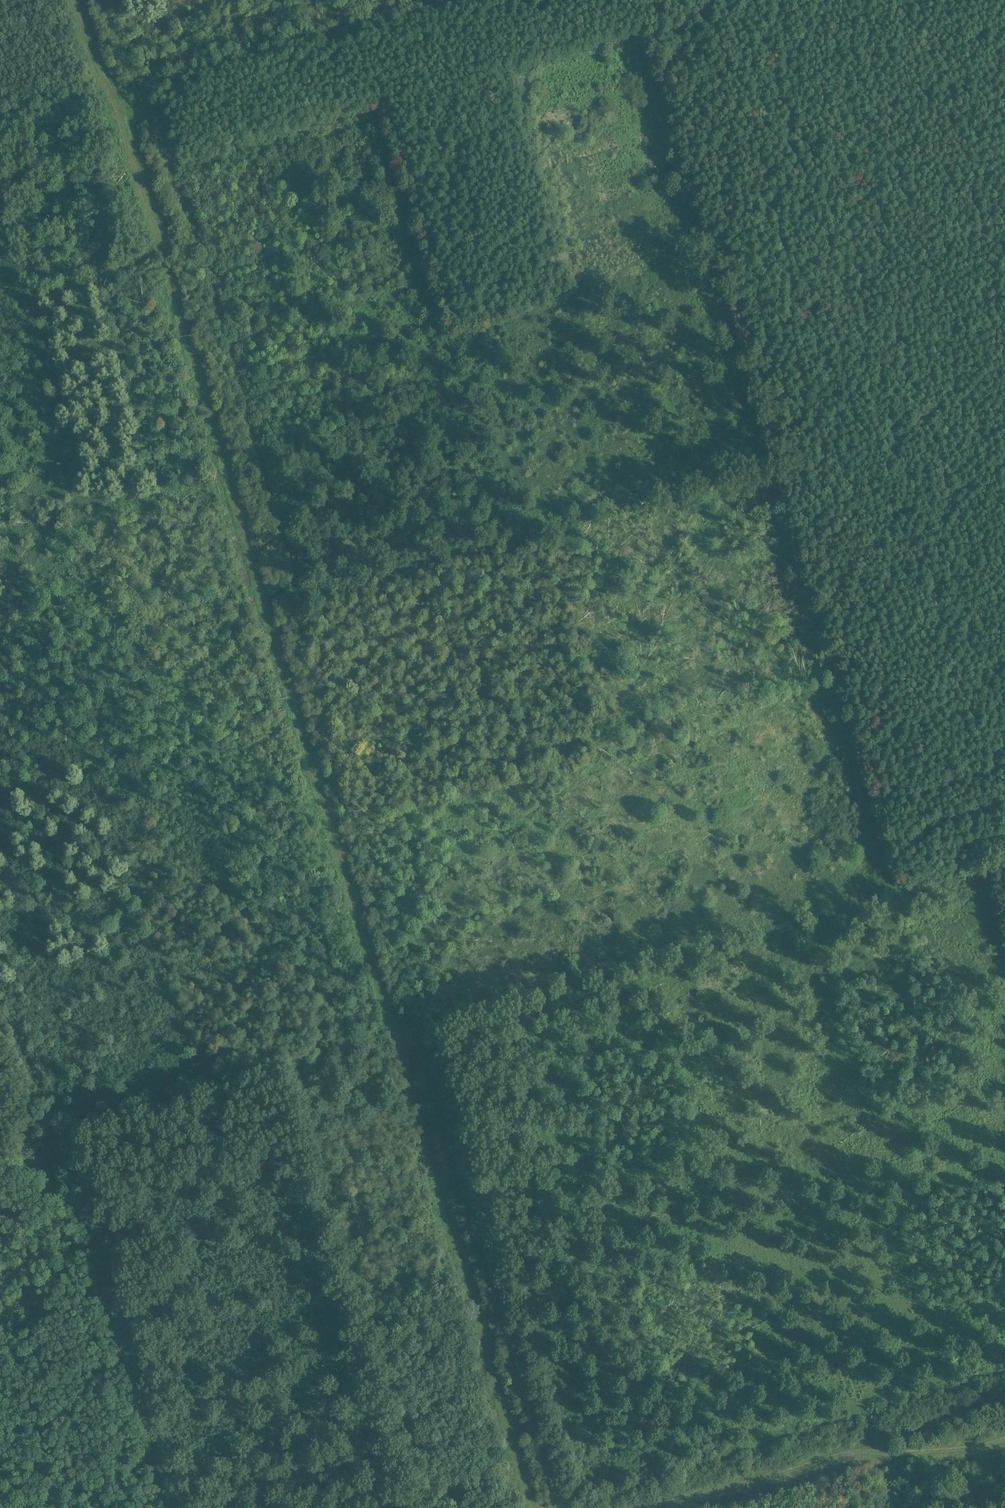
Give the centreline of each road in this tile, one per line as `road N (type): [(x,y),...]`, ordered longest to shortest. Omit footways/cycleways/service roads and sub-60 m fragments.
road 1 (track): [(89,0),(467,1247),(537,1507)]
road 2 (track): [(1004,1438),(948,1450),(856,1448),(642,1507)]

